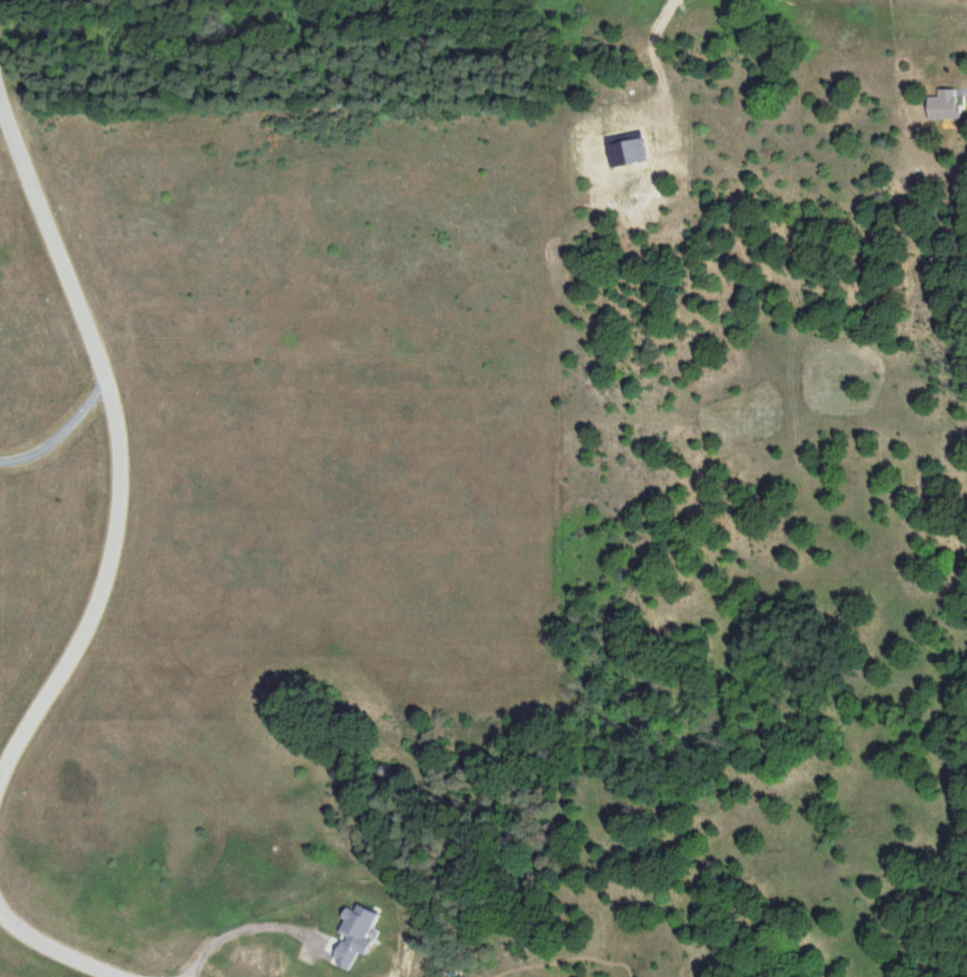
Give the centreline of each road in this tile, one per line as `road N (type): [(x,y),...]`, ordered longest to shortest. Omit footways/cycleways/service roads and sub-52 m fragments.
road 1 (residential): [(0,105),(102,377),(119,471),(113,548),(92,617),(0,775)]
road 2 (residential): [(0,917),(26,938),(111,976)]

